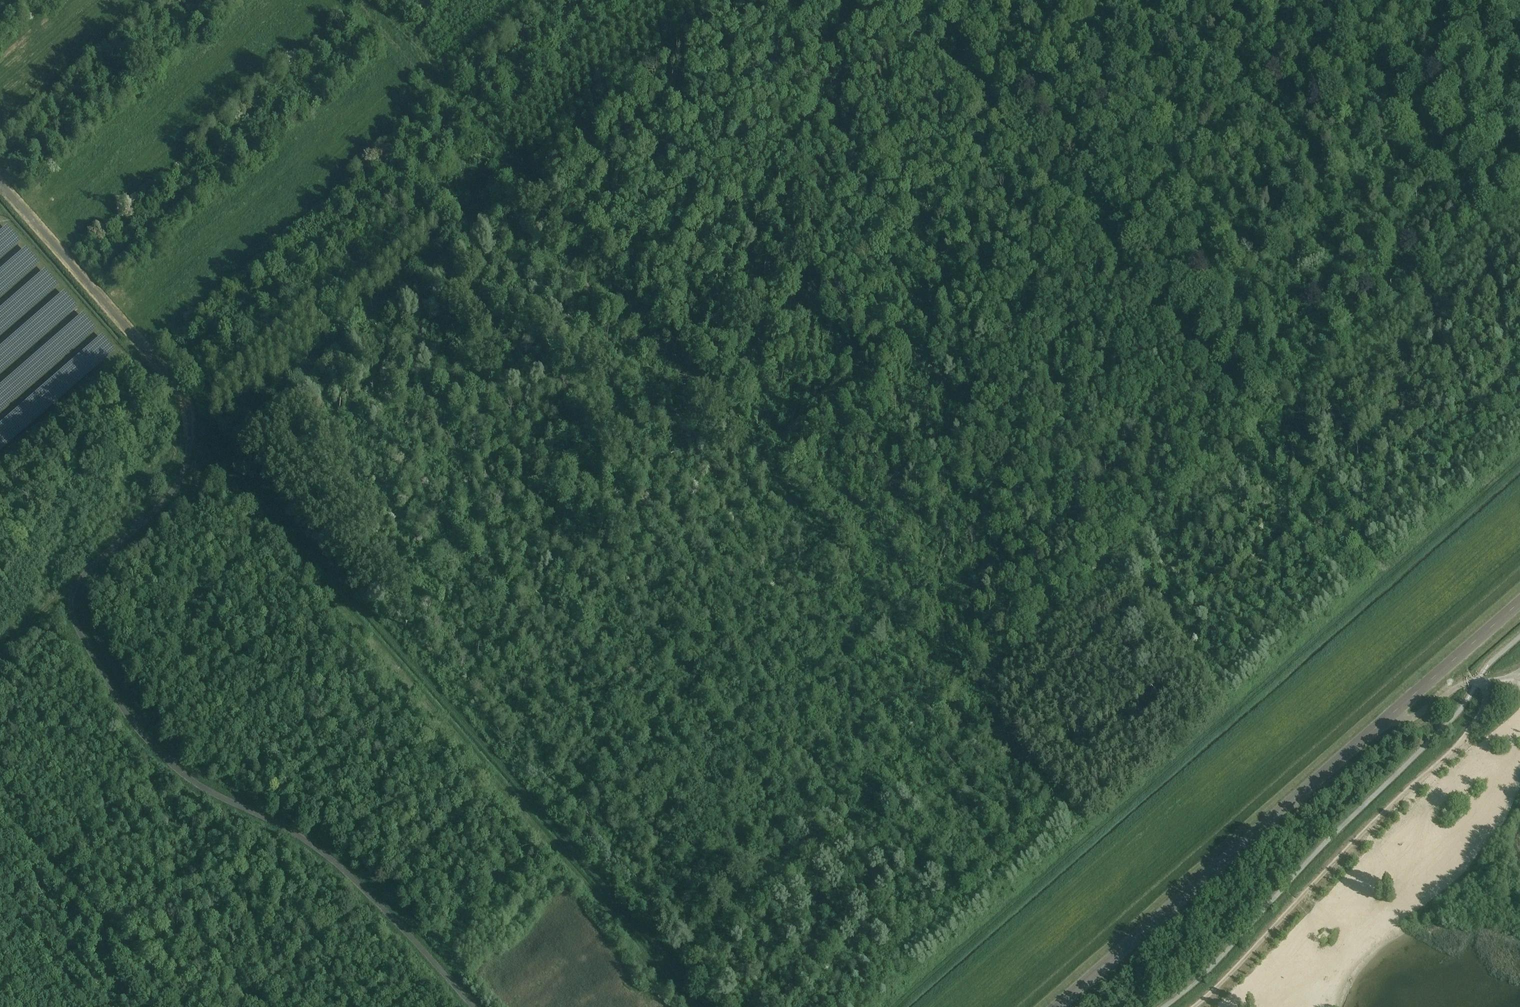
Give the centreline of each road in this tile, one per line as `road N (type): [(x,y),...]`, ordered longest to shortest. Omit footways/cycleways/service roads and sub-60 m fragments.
road 1 (tertiary): [(1056,1006),(1519,602)]
road 2 (track): [(1484,682),(1483,712),(1472,728),(1193,1006)]

